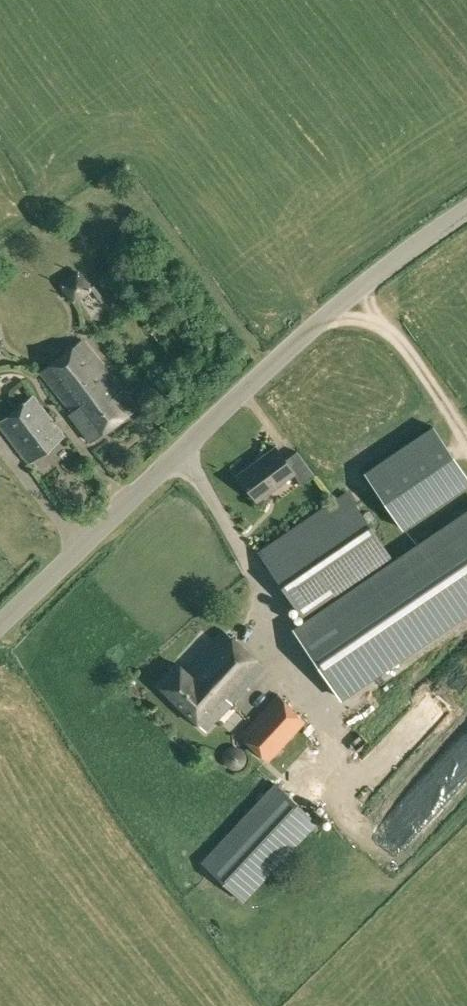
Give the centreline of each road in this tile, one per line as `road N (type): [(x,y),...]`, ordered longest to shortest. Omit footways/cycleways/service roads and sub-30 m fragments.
road 1 (unclassified): [(0,623),(388,253),(466,201)]

